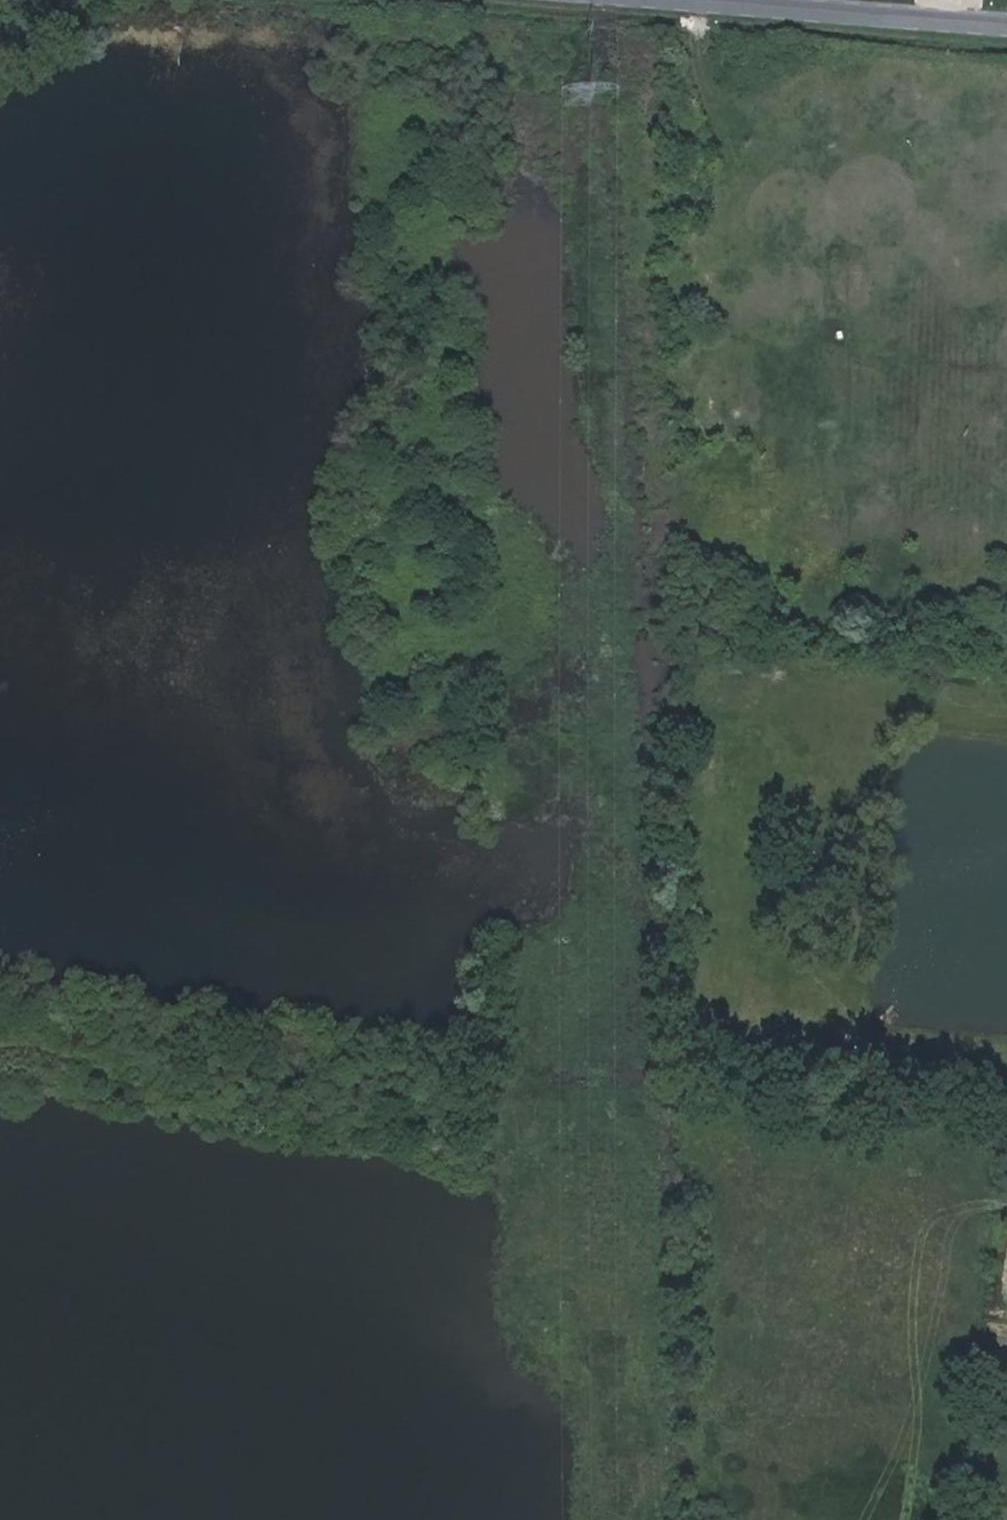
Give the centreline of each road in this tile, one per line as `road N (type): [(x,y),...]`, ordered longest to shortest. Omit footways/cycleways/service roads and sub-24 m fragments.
road 1 (residential): [(1006,25),(693,0)]

